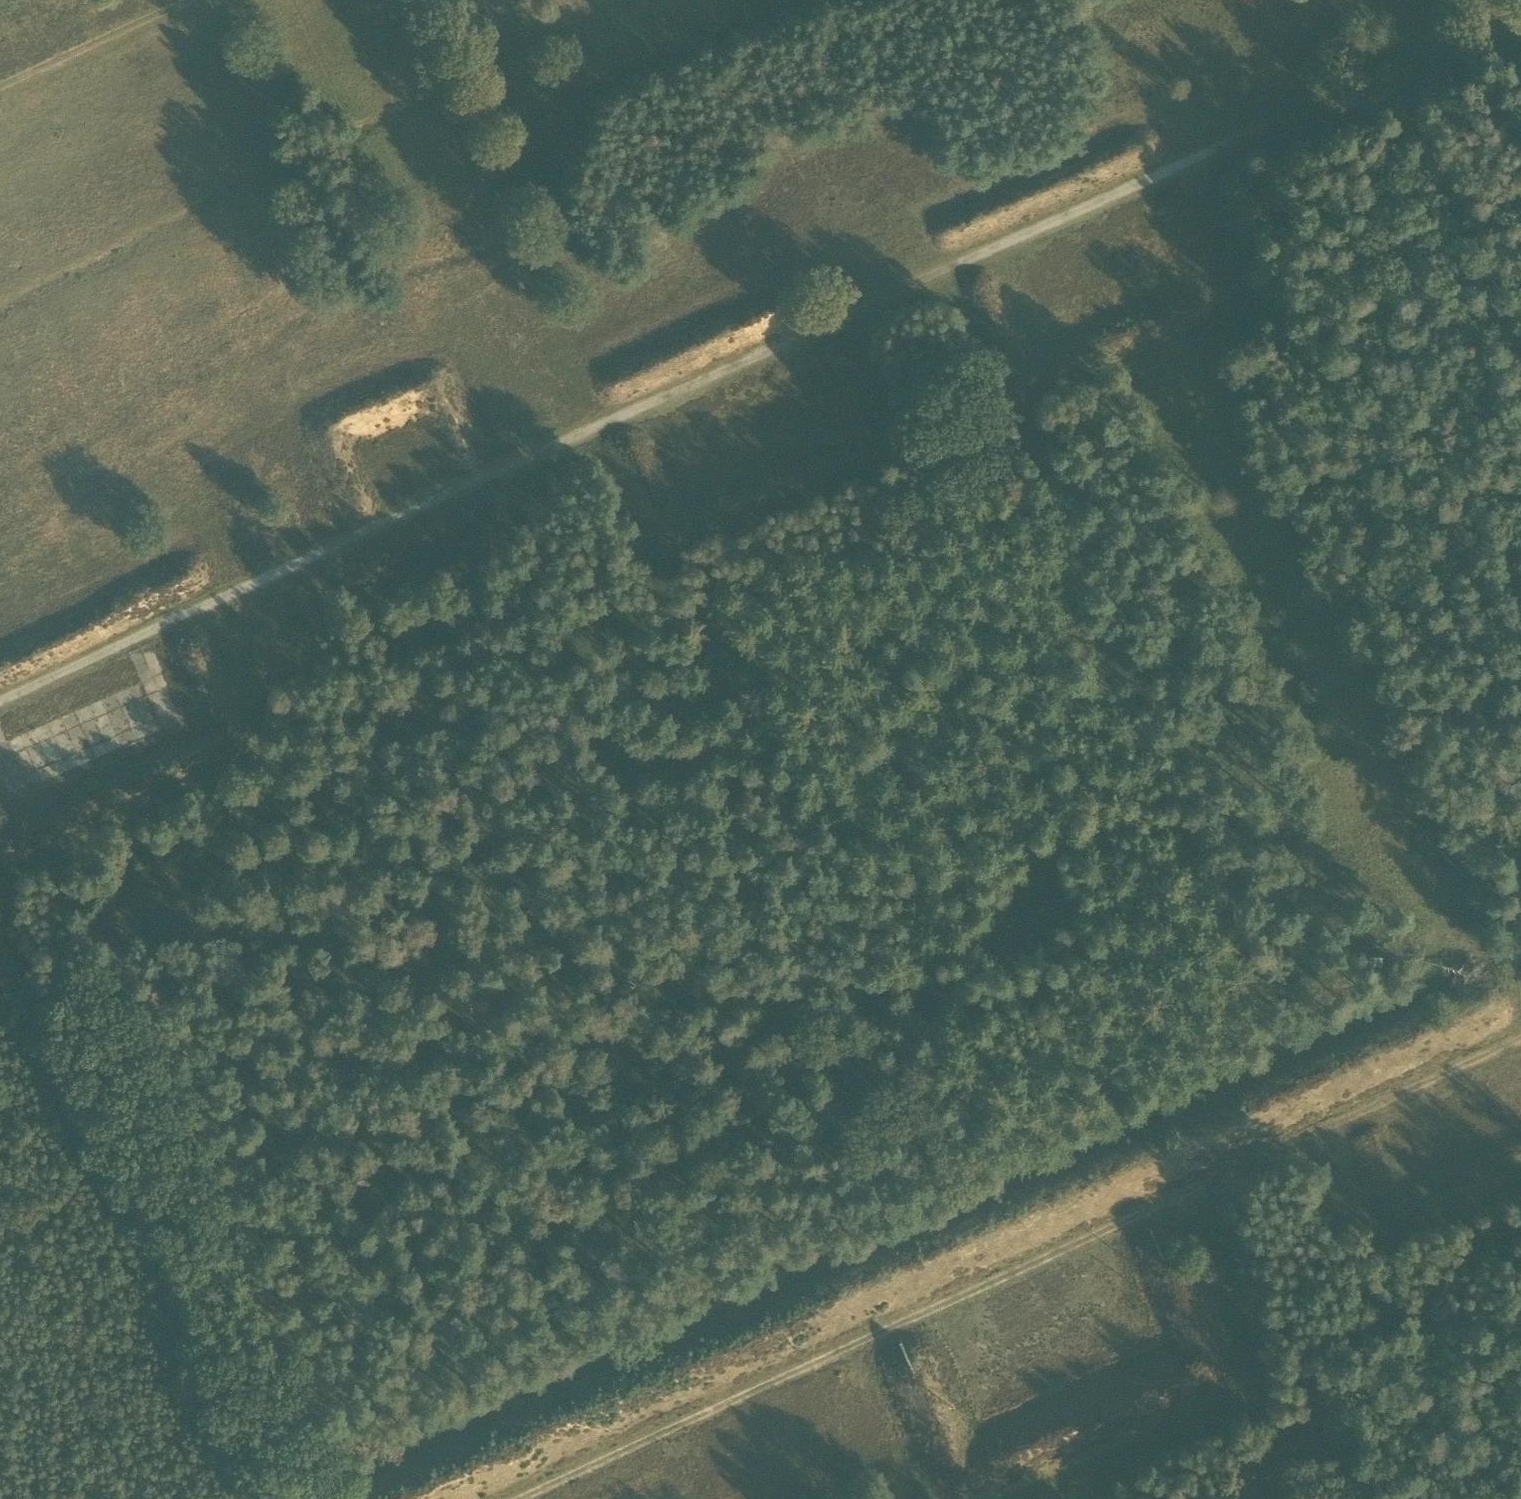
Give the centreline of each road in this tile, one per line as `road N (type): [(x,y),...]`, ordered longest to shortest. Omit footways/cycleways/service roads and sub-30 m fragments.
road 1 (track): [(0,704),(1520,6)]
road 2 (track): [(550,1498),(1520,1046)]
road 3 (track): [(209,0),(0,95)]

